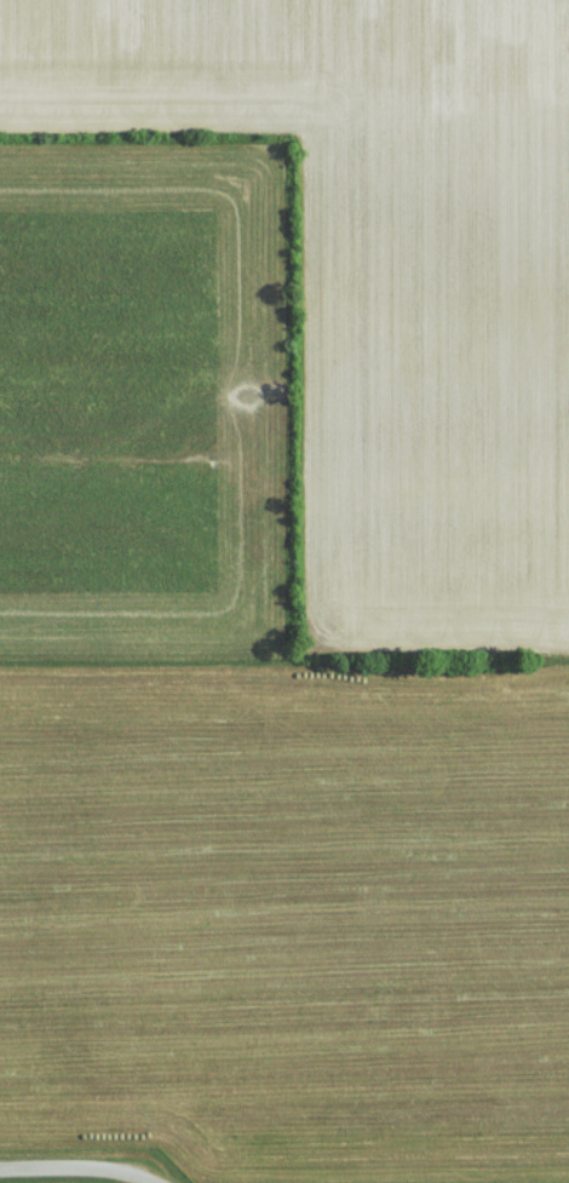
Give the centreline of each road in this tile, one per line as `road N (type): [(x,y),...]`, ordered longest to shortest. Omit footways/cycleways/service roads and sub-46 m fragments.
road 1 (residential): [(156,1182),(84,1168),(0,1171)]

